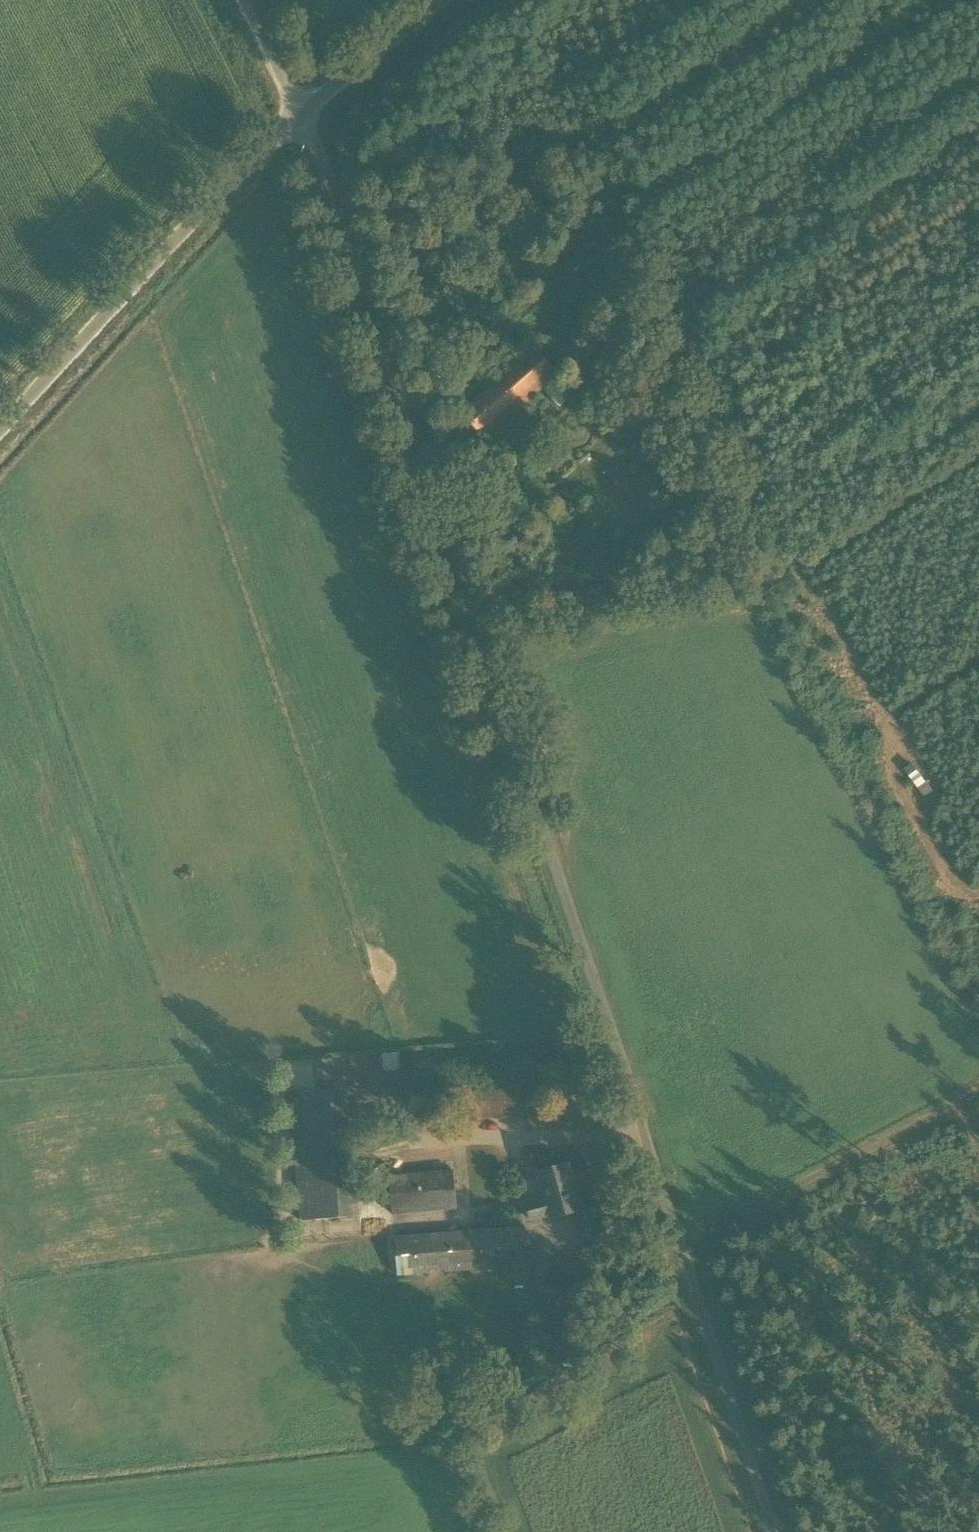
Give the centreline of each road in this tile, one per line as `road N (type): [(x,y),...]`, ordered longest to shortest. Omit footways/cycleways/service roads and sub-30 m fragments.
road 1 (unclassified): [(780,1531),(297,115)]
road 2 (unclassified): [(0,429),(297,115)]
road 3 (track): [(978,1085),(851,1171),(681,1239)]
road 4 (unclassified): [(297,115),(443,0)]
road 5 (unclassified): [(297,115),(238,0)]

